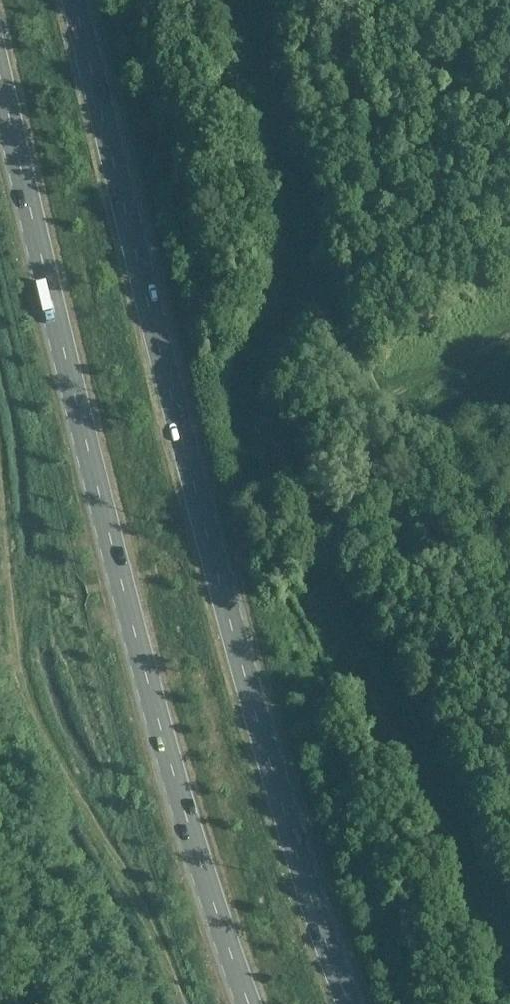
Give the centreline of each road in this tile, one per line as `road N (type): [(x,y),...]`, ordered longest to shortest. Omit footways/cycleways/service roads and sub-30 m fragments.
road 1 (primary): [(354,1003),(261,747),(76,0)]
road 2 (primary): [(0,100),(173,771),(250,1003)]

